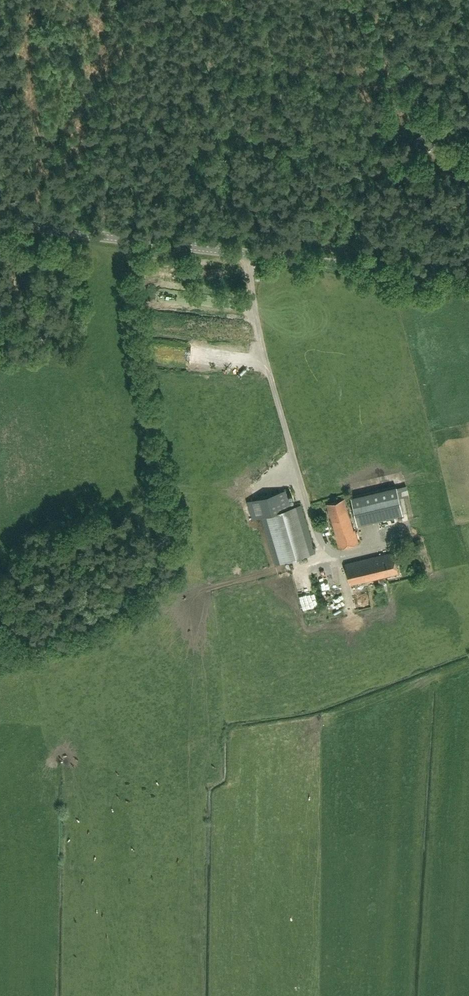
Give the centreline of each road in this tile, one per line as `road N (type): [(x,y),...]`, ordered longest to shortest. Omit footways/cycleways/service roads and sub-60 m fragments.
road 1 (tertiary): [(468,285),(0,221)]
road 2 (track): [(468,155),(382,70),(348,0)]

